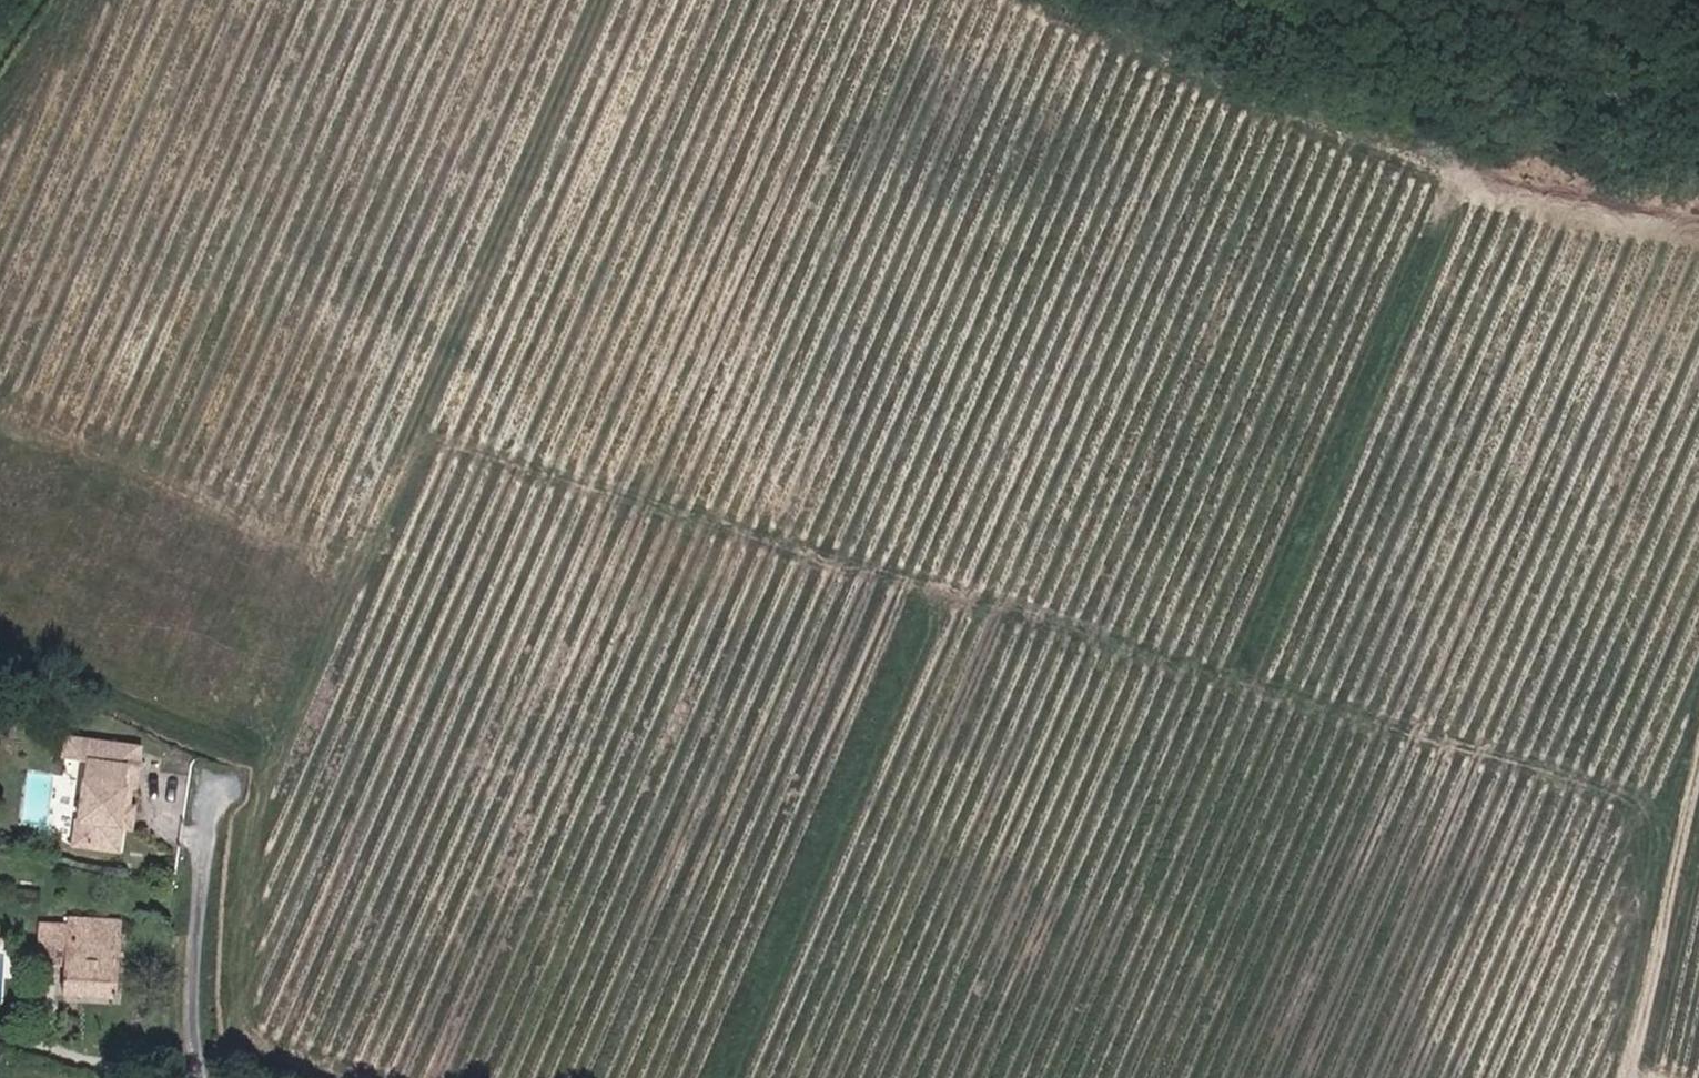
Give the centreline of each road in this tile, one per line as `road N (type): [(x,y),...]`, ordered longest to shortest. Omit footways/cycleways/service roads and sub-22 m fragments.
road 1 (track): [(1038,0),(1353,125),(1561,188),(1698,209)]
road 2 (residential): [(204,1077),(192,1000),(206,838)]

